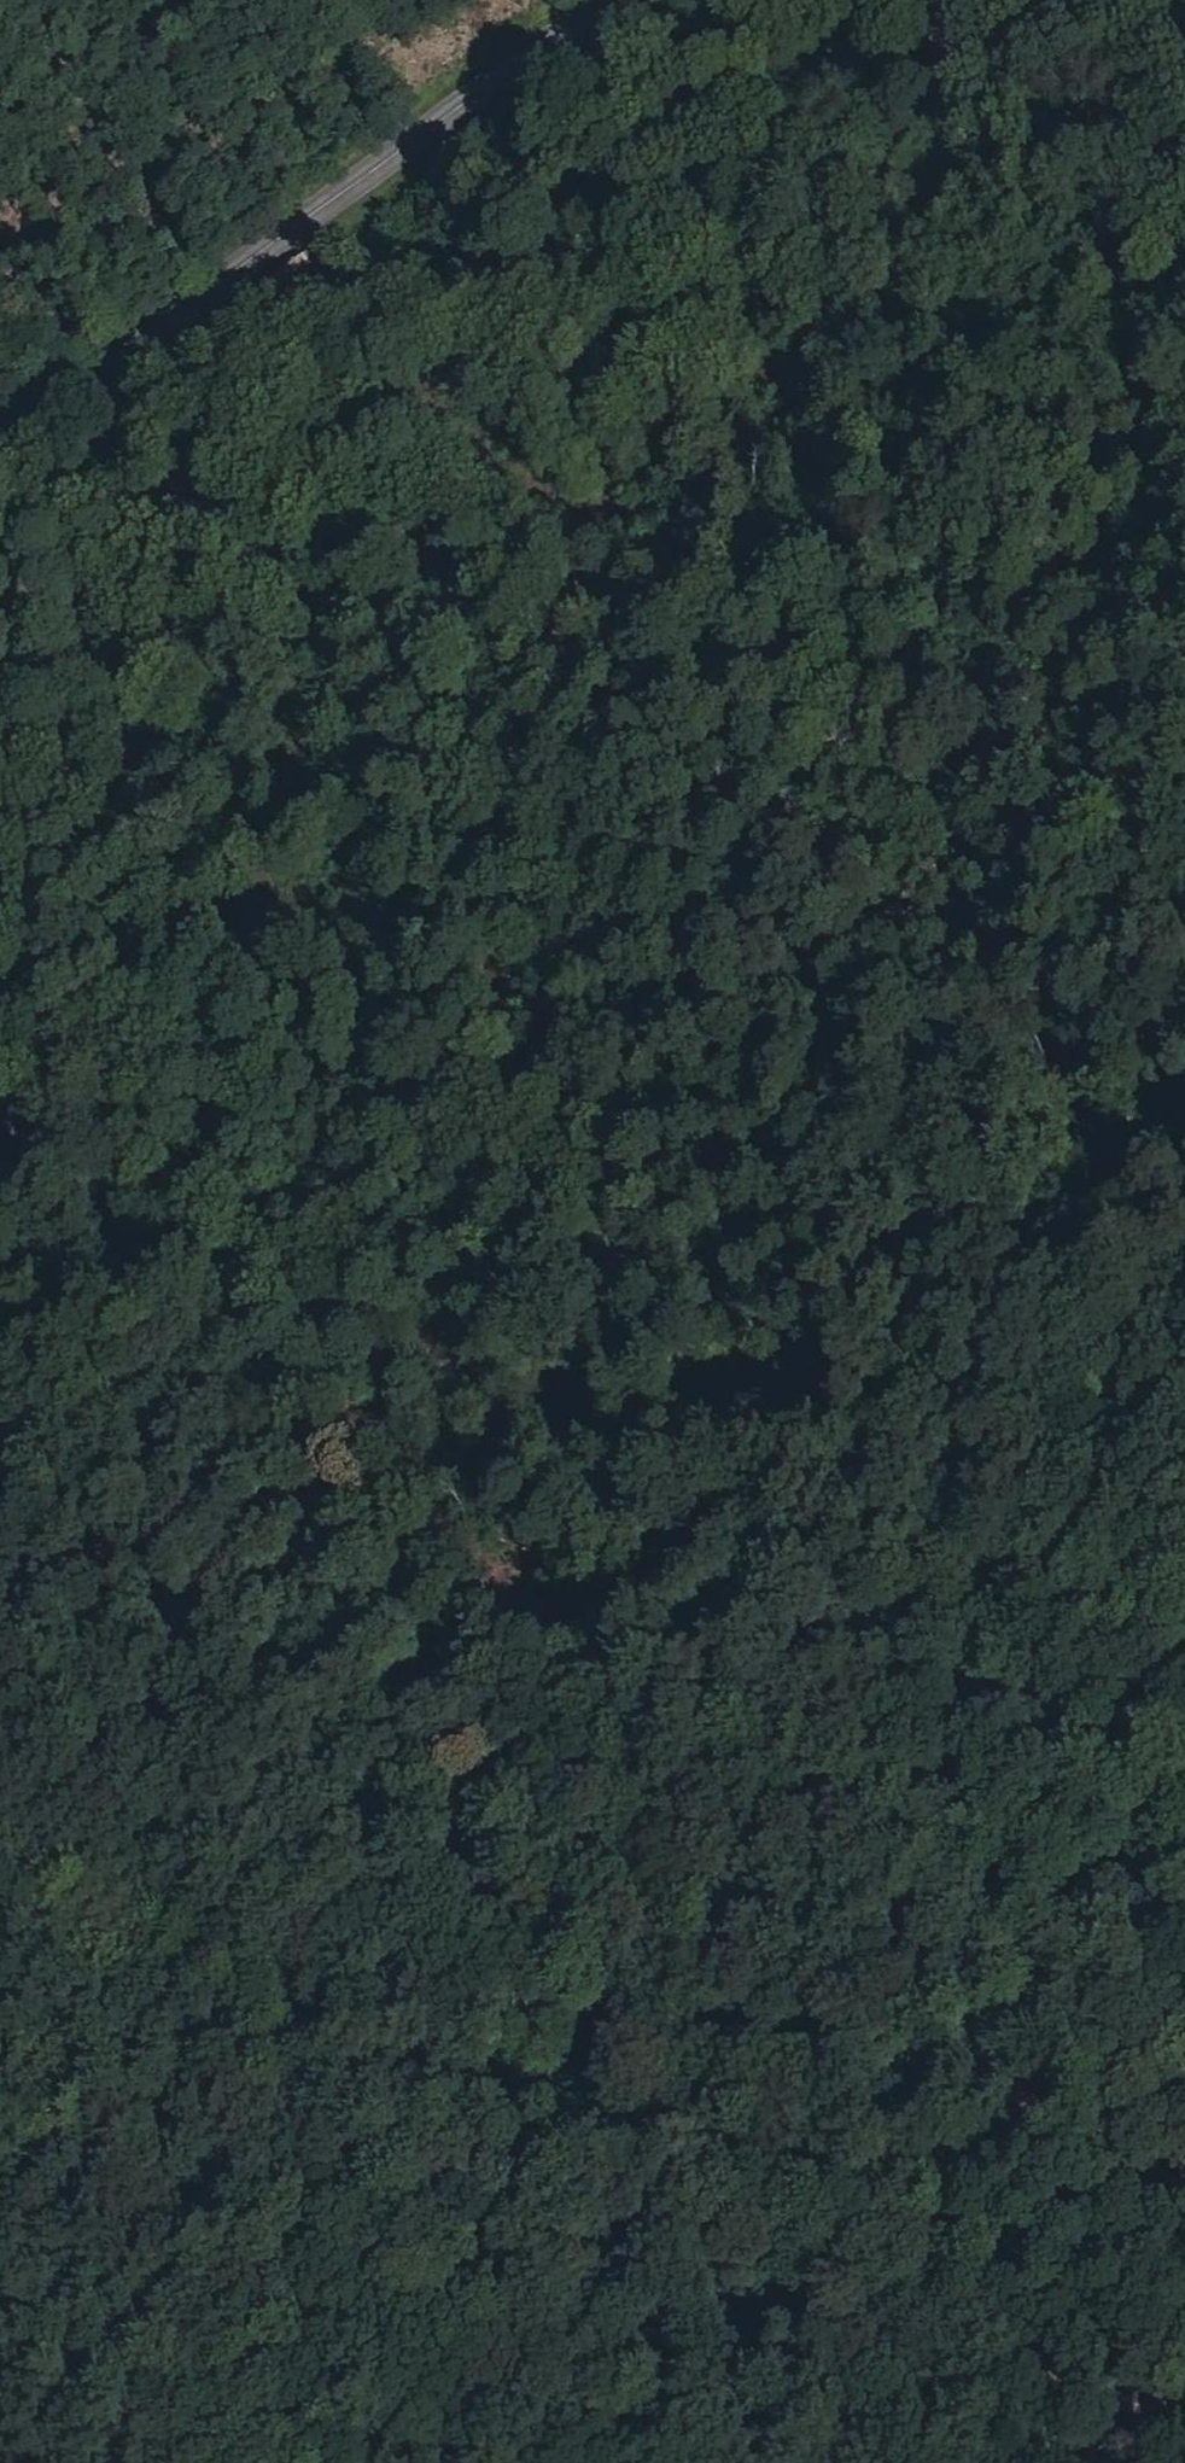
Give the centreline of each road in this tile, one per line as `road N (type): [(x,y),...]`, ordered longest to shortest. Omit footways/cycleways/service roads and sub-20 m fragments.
road 1 (tertiary): [(0,431),(607,0)]
road 2 (track): [(396,2462),(175,2412),(64,2462)]

